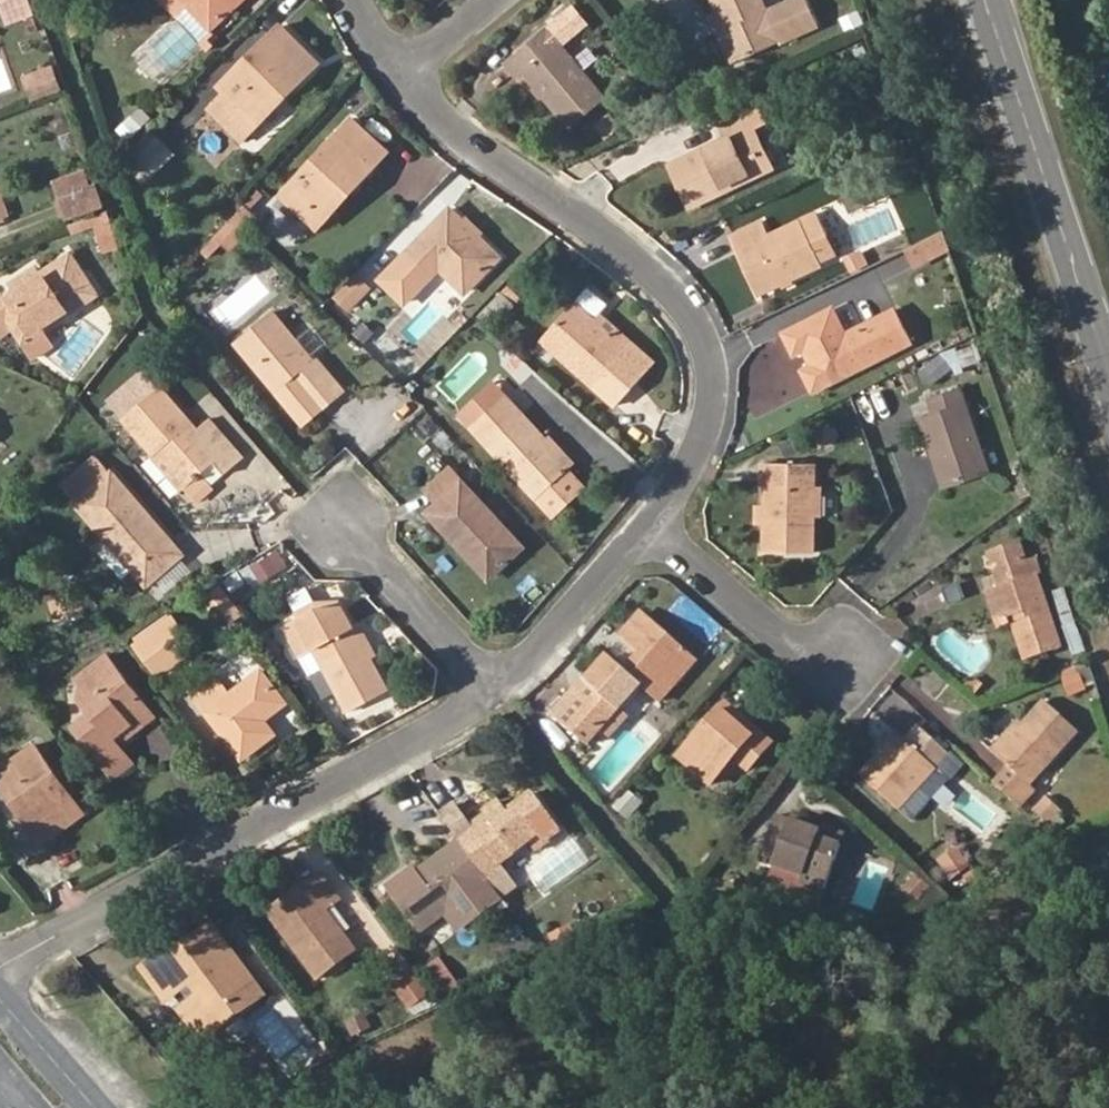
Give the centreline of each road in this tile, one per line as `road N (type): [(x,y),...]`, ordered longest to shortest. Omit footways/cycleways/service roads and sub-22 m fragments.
road 1 (residential): [(392,77),(467,147),(652,280),(699,345),(700,415),(645,524)]
road 2 (residential): [(482,695),(0,971)]
road 3 (secondary): [(991,0),(1108,365)]
road 4 (residential): [(869,666),(797,654),(645,524)]
road 5 (residential): [(645,524),(482,695)]
road 6 (residential): [(331,524),(482,695)]
road 7 (tertiary): [(95,1107),(0,993)]

